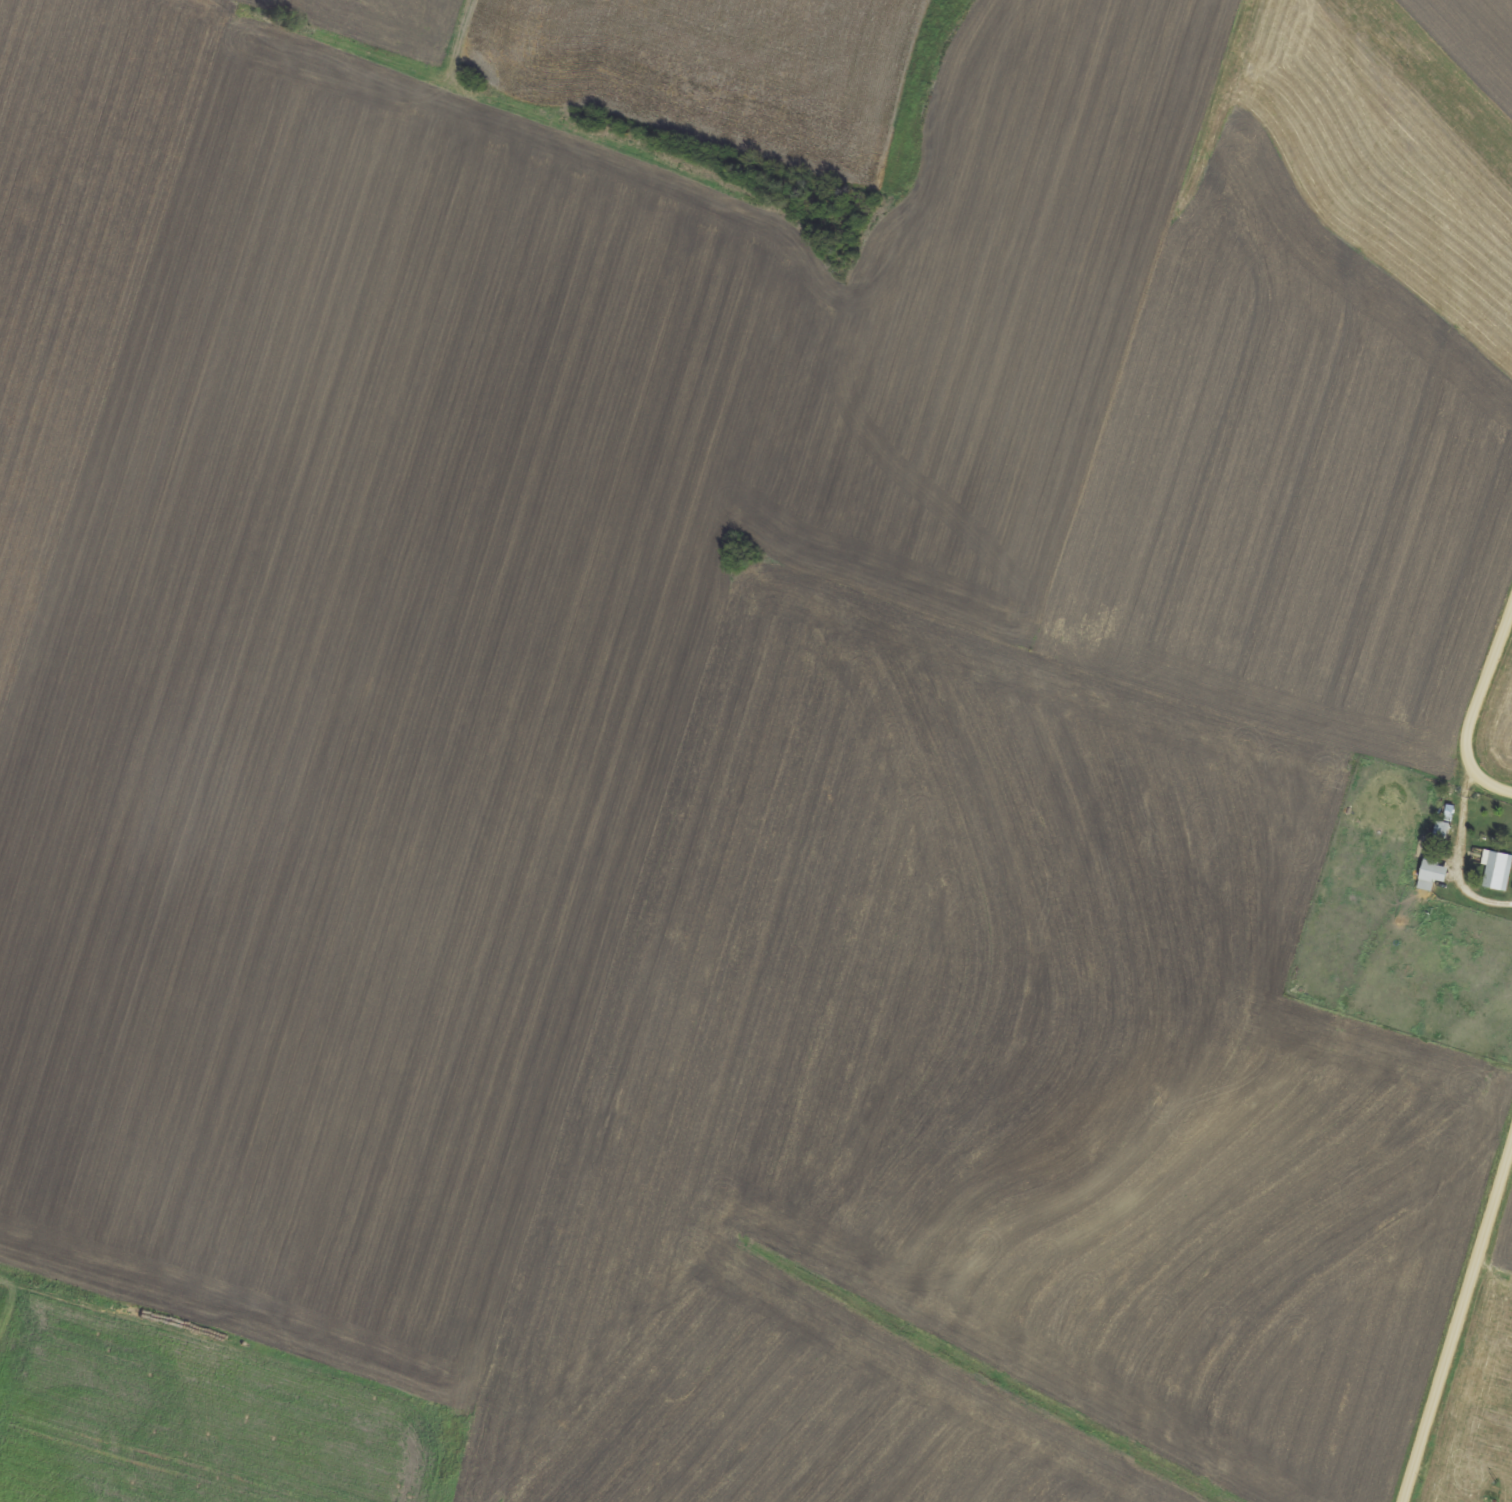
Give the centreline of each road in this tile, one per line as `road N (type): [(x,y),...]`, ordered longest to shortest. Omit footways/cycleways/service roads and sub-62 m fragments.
road 1 (residential): [(1401,1501),(1511,1137)]
road 2 (residential): [(1511,792),(1486,783),(1465,750),(1465,726),(1511,609)]

